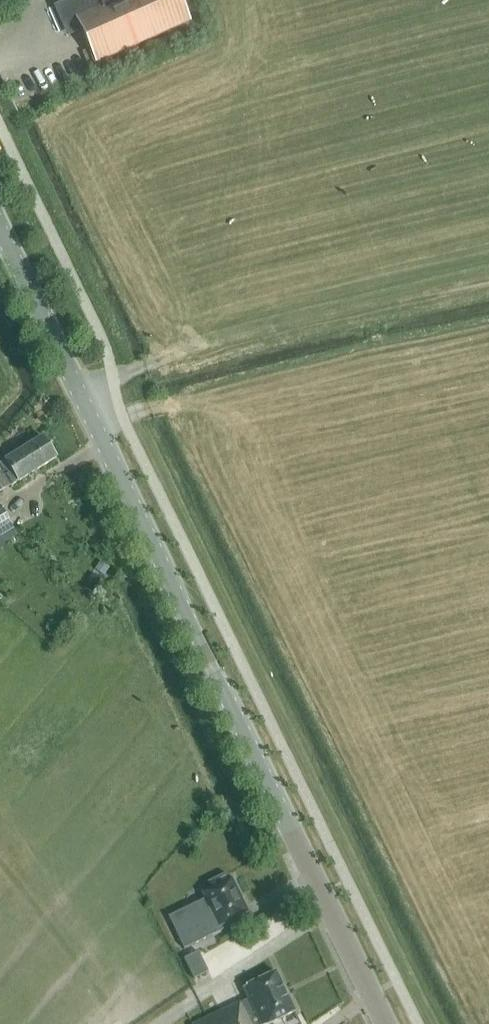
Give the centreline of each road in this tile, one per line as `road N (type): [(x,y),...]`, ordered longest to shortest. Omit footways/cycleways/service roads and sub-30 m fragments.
road 1 (secondary): [(386,1023),(0,229)]
road 2 (track): [(199,344),(80,395)]

